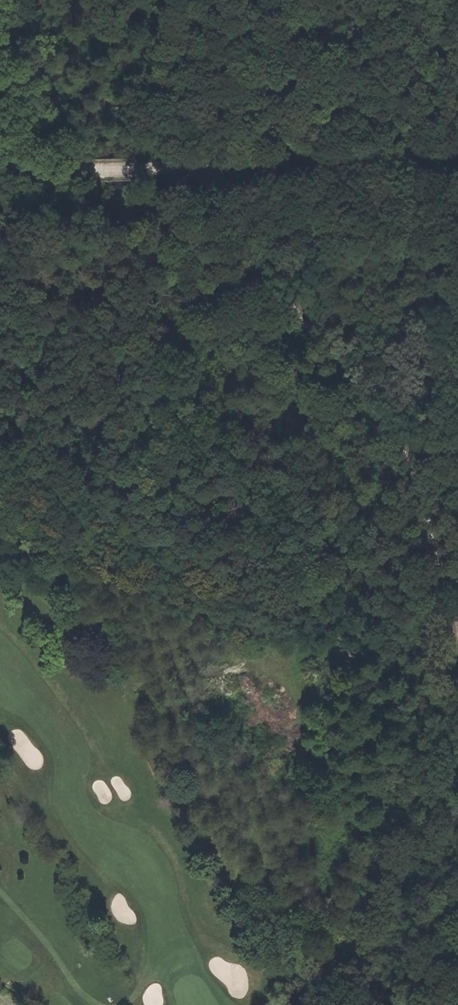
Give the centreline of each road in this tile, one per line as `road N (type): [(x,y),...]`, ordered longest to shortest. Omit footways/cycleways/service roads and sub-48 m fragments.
road 1 (track): [(457,640),(412,469),(330,334),(252,252),(196,173)]
road 2 (track): [(0,449),(280,581),(370,566)]
road 3 (track): [(196,173),(62,170)]

